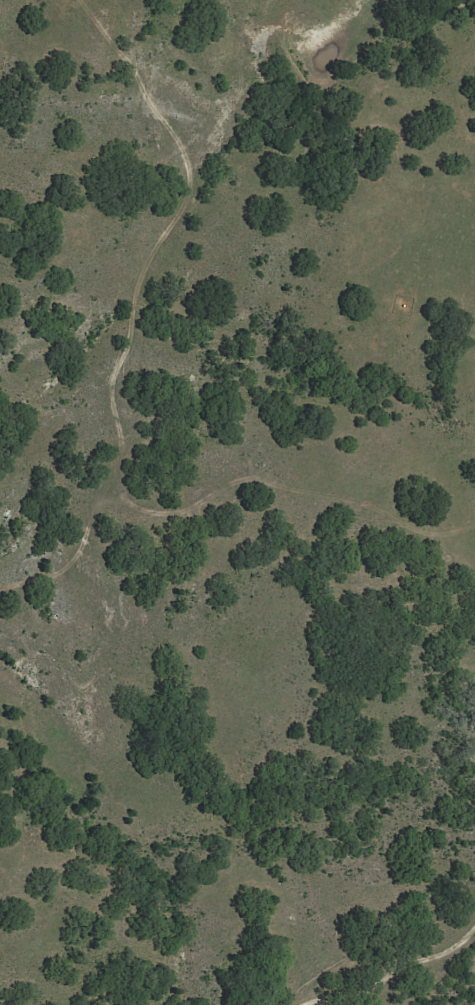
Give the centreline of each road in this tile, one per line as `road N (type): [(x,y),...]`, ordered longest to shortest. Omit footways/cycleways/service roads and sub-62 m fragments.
road 1 (track): [(330,1004),(474,932)]

